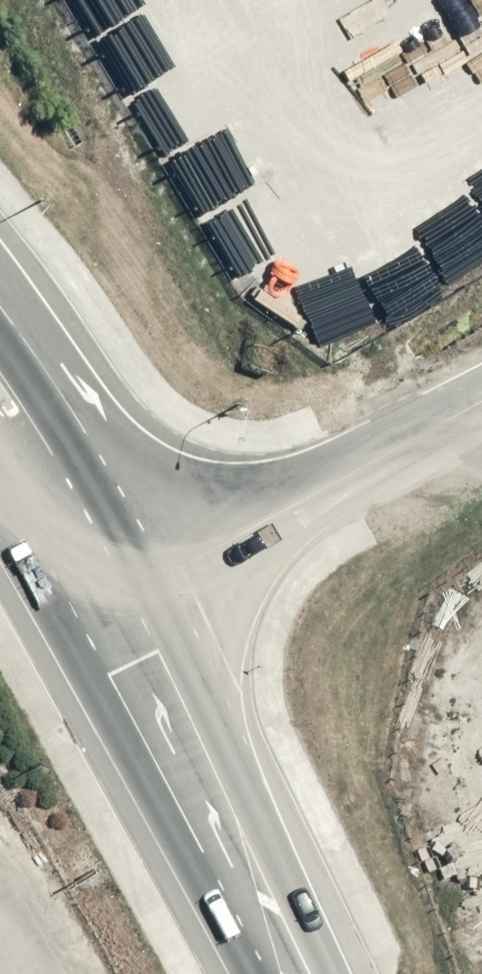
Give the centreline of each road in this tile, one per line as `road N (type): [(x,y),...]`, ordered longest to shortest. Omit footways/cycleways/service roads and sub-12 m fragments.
road 1 (secondary): [(135,606),(313,973)]
road 2 (unclassified): [(481,407),(135,606)]
road 3 (secondary): [(0,308),(57,389),(135,606)]
road 4 (secondary): [(135,606),(0,468)]

